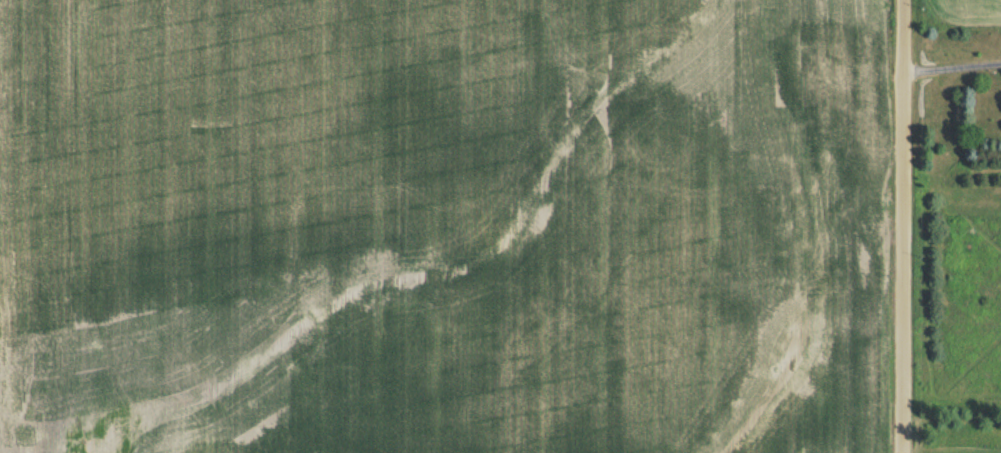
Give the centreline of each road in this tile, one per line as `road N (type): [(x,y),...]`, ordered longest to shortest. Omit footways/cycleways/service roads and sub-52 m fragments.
road 1 (residential): [(902,452),(904,0)]

